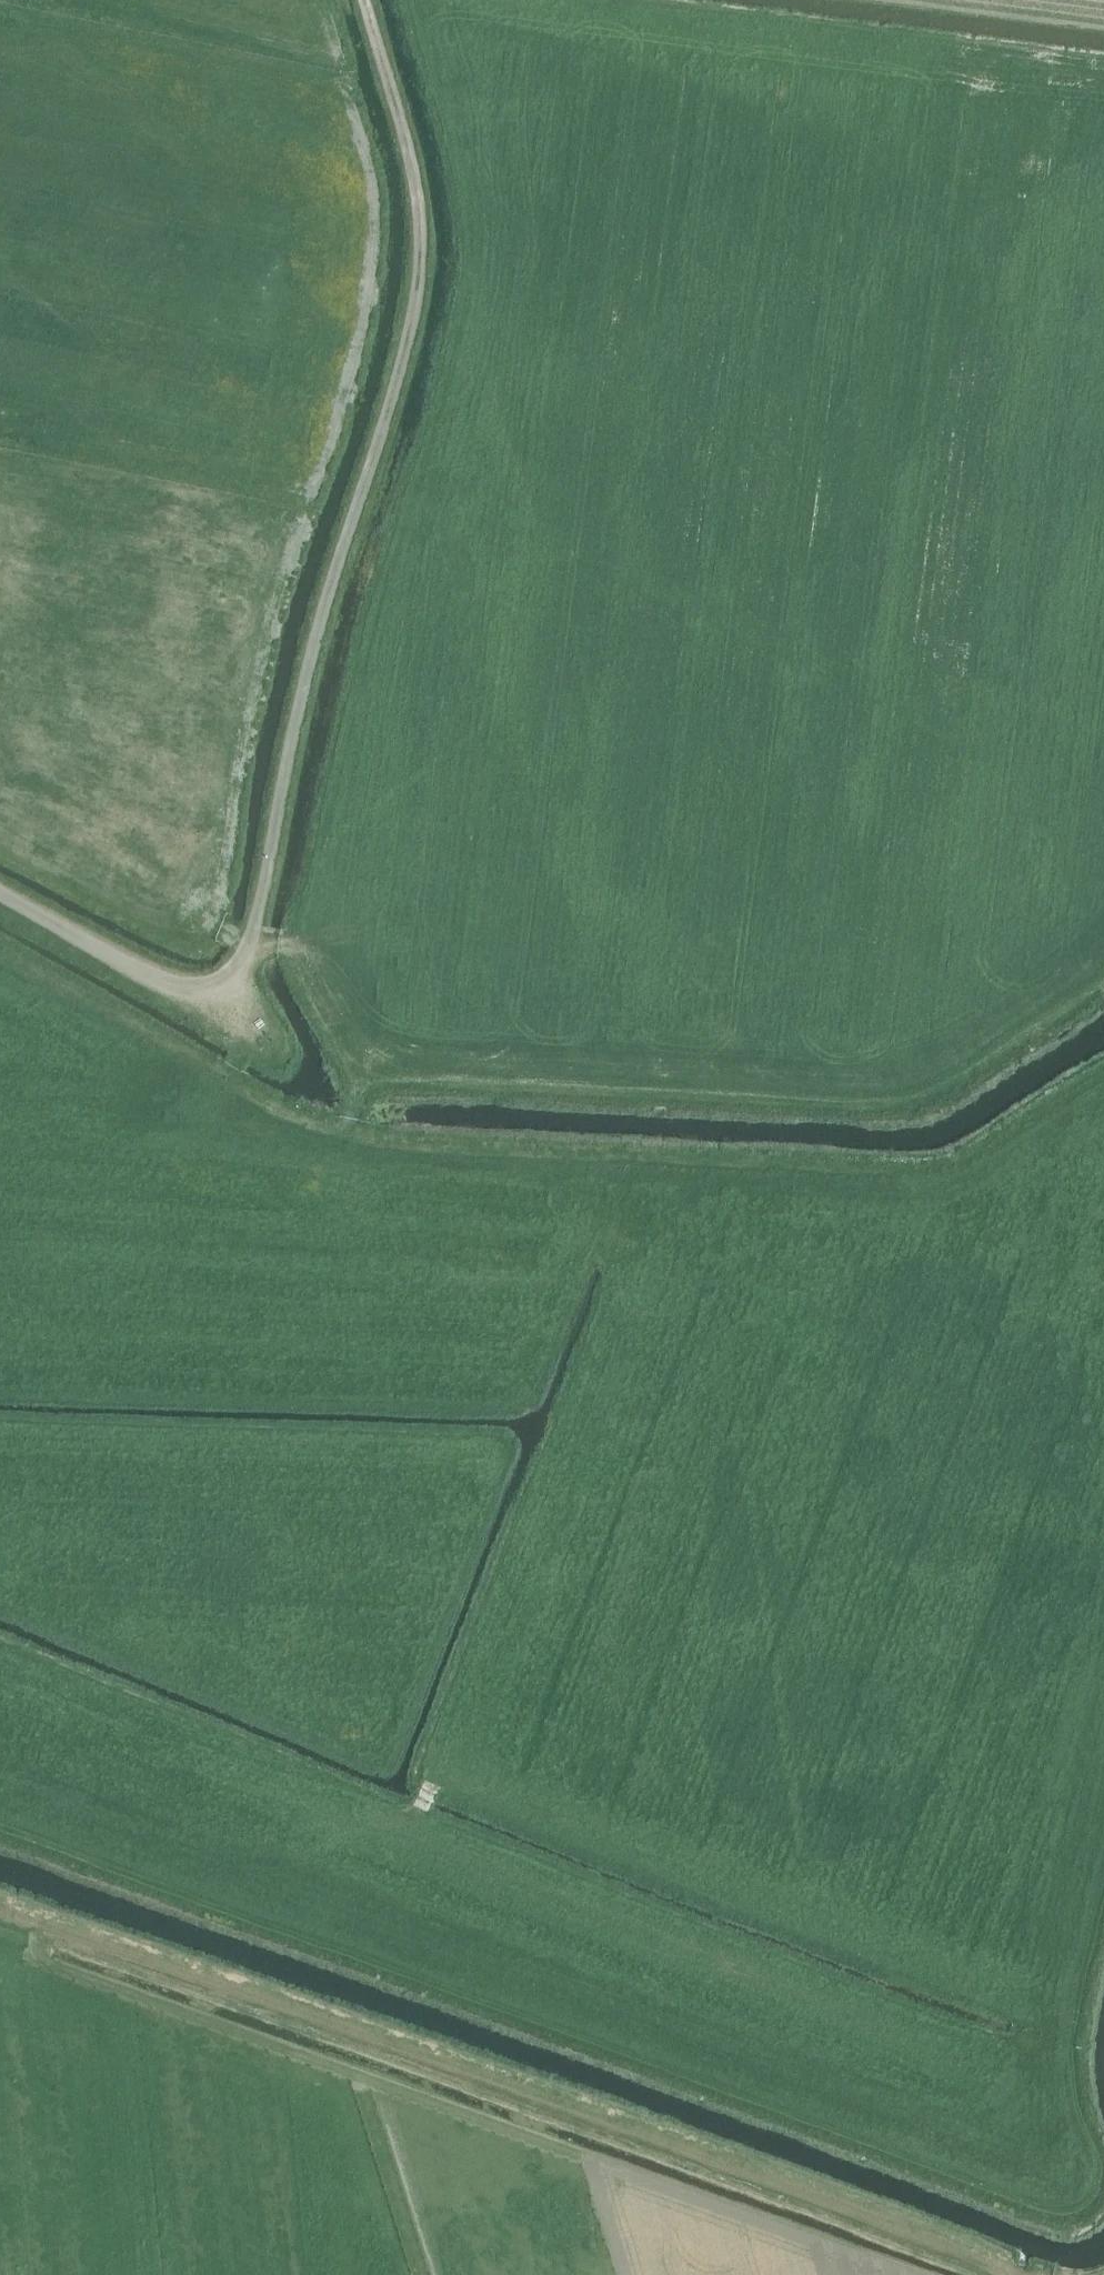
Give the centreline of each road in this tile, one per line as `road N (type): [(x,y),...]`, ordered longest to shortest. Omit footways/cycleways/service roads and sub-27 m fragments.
road 1 (track): [(254,929),(318,641),(415,322),(423,219),(365,0)]
road 2 (track): [(0,893),(169,985),(192,989),(227,975),(254,929)]

